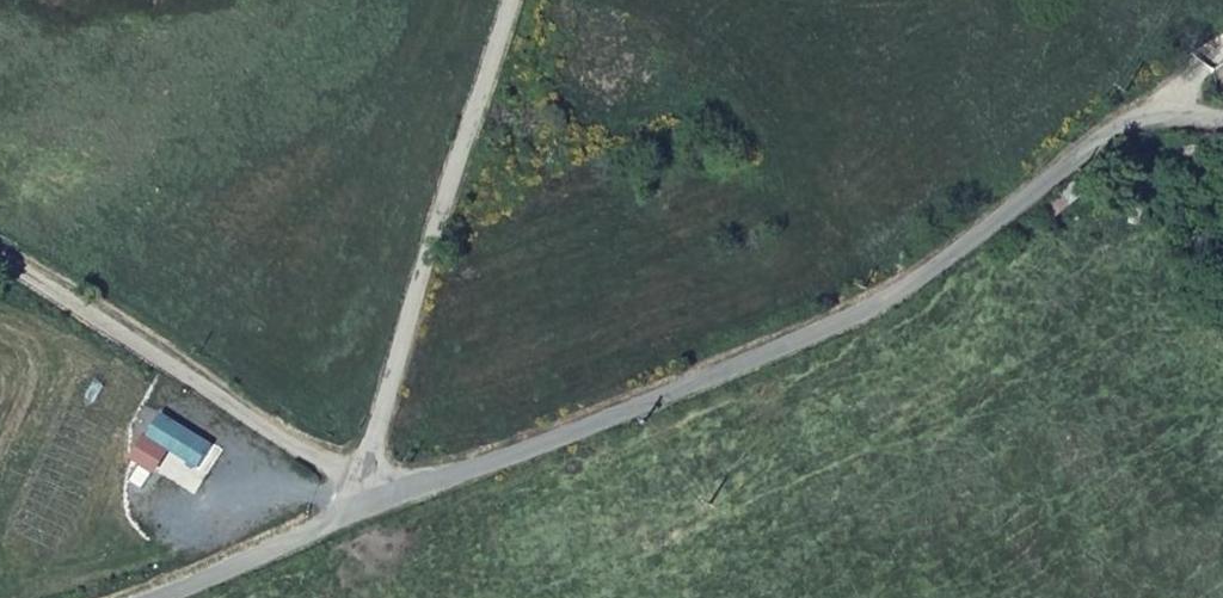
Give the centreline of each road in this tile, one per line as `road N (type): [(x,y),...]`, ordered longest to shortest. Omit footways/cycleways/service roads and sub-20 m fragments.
road 1 (unclassified): [(369,508),(814,336),(916,282),(1120,128),(1150,118),(1222,119)]
road 2 (unclassified): [(369,508),(383,414),(510,0)]
road 3 (track): [(369,508),(334,470),(0,247)]
road 4 (unclassified): [(159,597),(369,508)]

